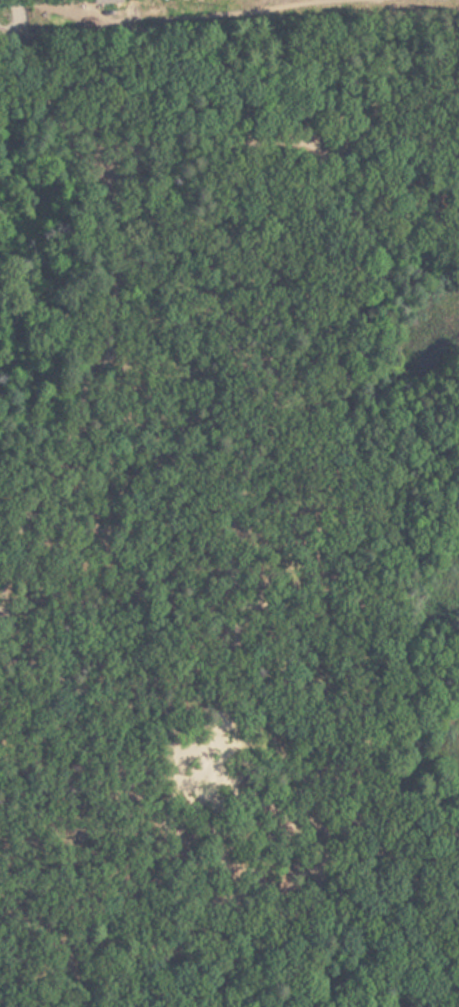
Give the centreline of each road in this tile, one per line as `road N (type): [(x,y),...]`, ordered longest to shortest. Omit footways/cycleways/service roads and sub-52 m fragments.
road 1 (residential): [(323,1006),(309,969),(343,758),(342,650),(356,533),(348,413),(357,243),(347,181),(297,139),(146,141),(118,191)]
road 2 (residential): [(0,638),(32,612),(52,580),(91,488),(120,194),(42,84),(22,0)]
road 3 (track): [(405,0),(29,26)]

